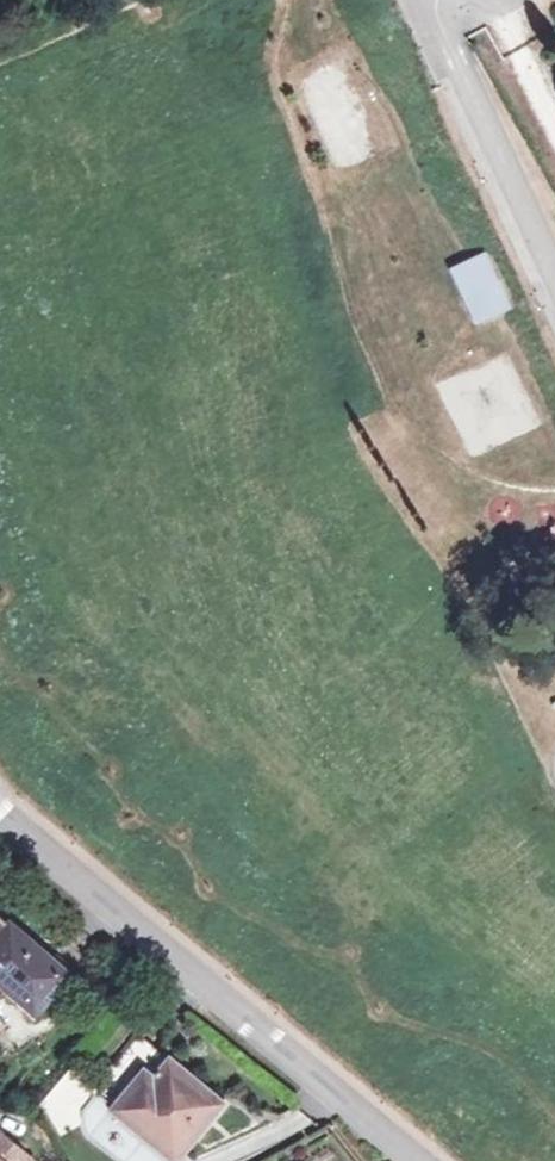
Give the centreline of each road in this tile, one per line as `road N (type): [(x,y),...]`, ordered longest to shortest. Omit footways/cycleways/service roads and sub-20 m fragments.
road 1 (unclassified): [(0,812),(417,1160)]

